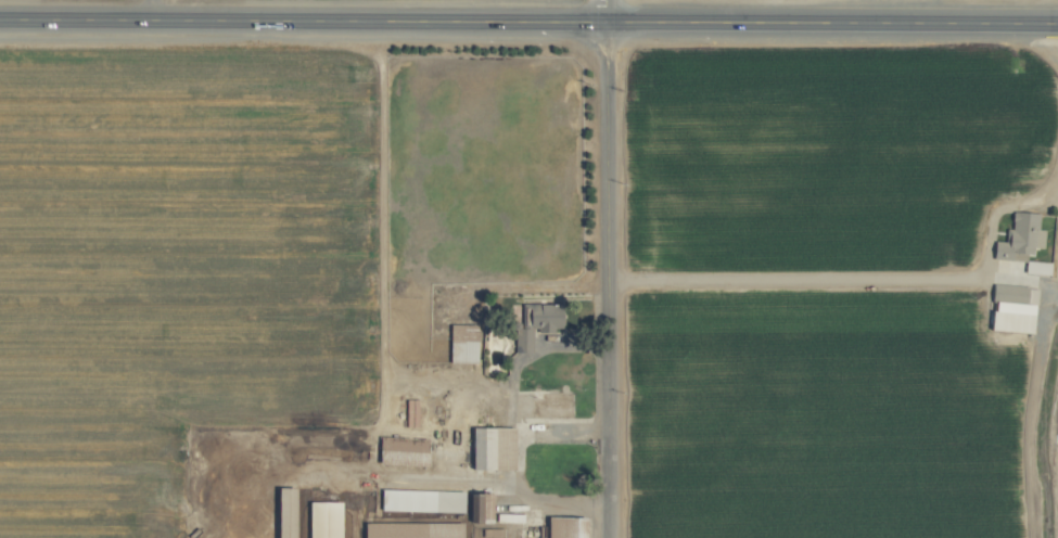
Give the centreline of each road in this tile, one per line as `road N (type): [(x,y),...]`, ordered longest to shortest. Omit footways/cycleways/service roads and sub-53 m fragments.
road 1 (primary): [(1057,23),(0,20)]
road 2 (residential): [(613,537),(607,0)]

